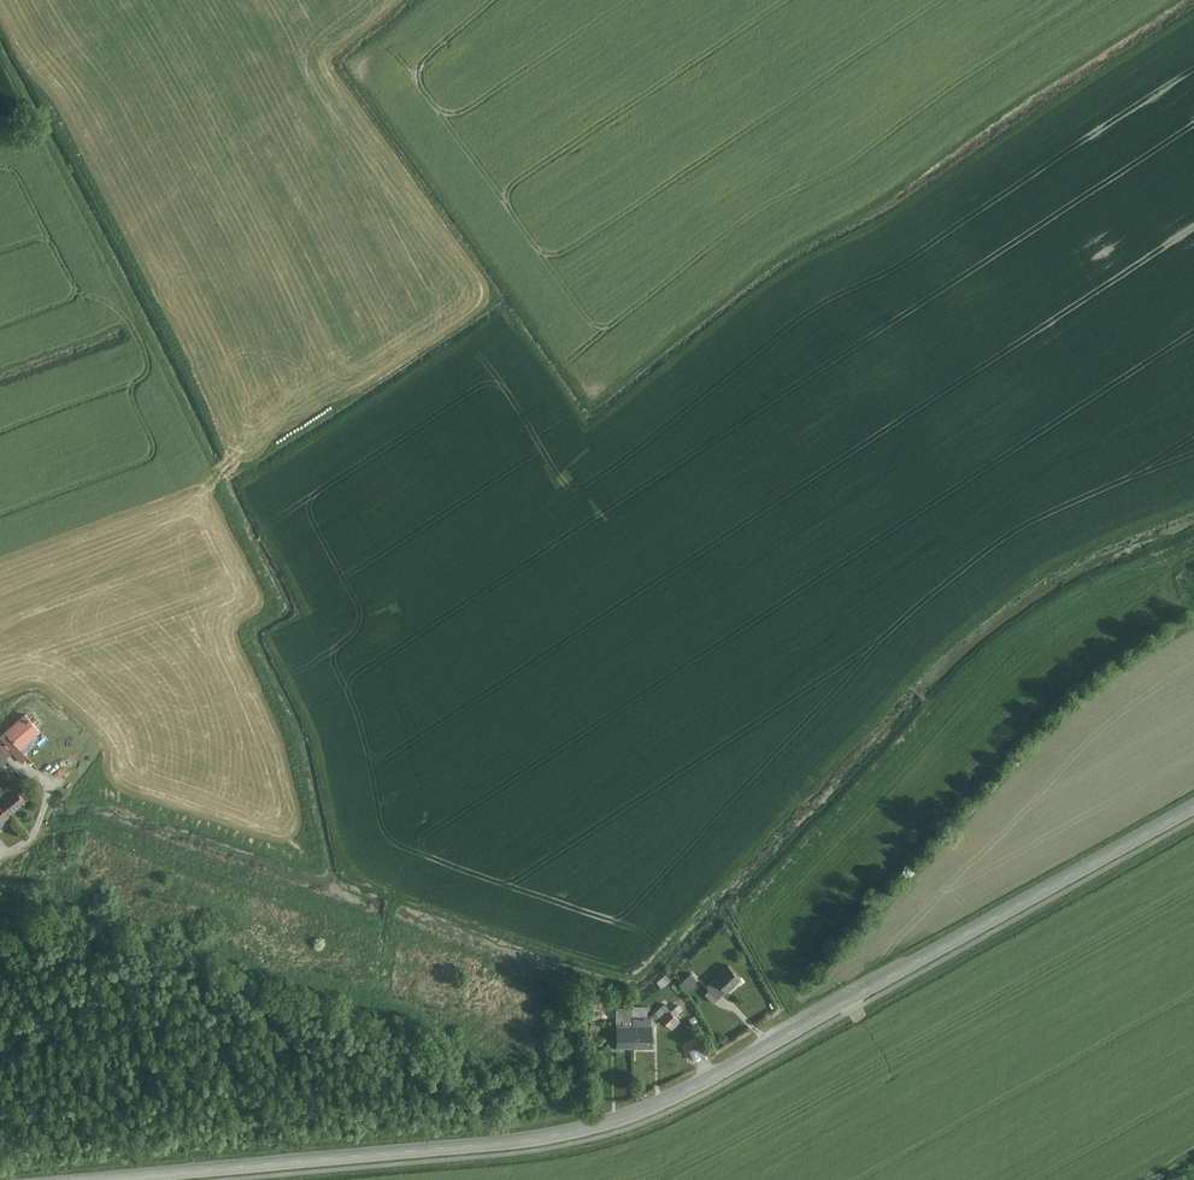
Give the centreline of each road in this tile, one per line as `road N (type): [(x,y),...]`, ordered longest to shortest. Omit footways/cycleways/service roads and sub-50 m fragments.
road 1 (residential): [(100,1179),(534,1138),(628,1115),(734,1065),(1193,807)]

